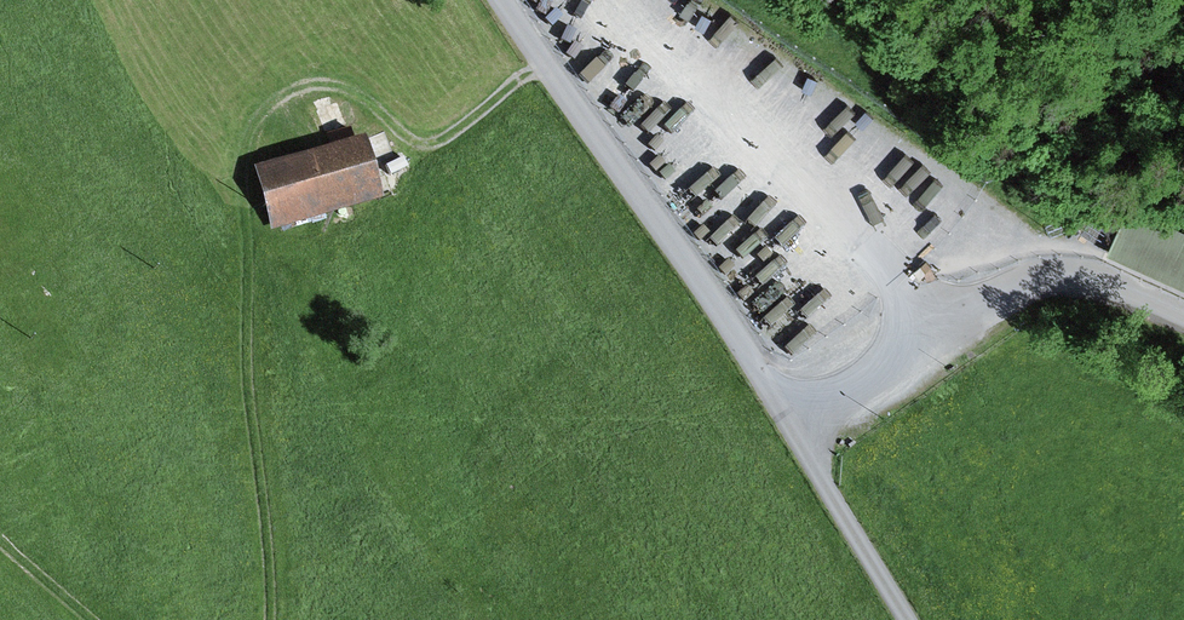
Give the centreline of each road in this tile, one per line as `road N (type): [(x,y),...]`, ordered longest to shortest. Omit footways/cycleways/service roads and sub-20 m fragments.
road 1 (track): [(547,63),(497,105),(422,143),(347,86),(324,82),(275,97),(247,138),(241,165),(252,251),(248,356),(271,619)]
road 2 (unclassified): [(911,619),(808,444),(505,0)]
road 3 (track): [(794,423),(1024,283),(1092,279),(1183,313)]
road 4 (track): [(92,619),(0,541)]

